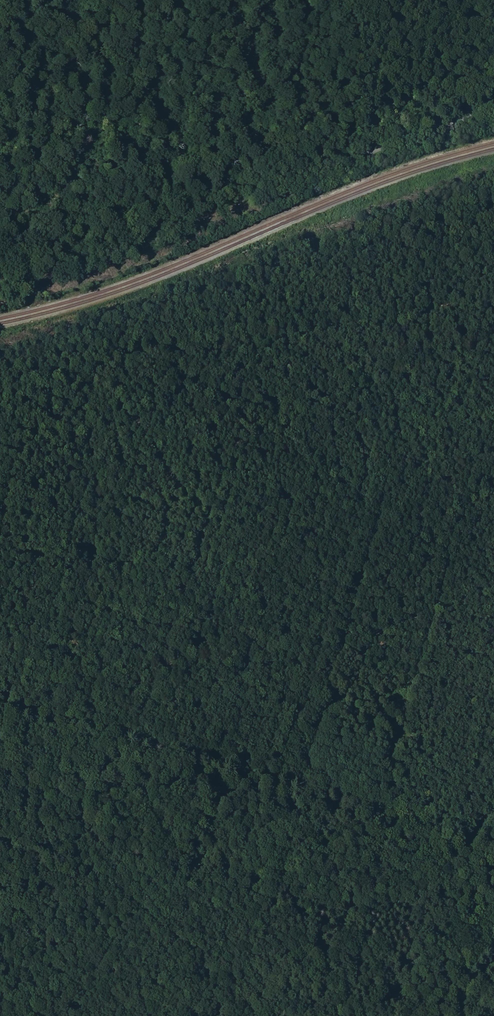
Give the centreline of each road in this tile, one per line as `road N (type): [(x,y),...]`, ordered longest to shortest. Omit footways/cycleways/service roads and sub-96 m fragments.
road 1 (unclassified): [(0,213),(126,211),(256,189),(493,104)]
road 2 (track): [(0,709),(493,831)]
road 3 (track): [(493,307),(93,370),(0,376)]

